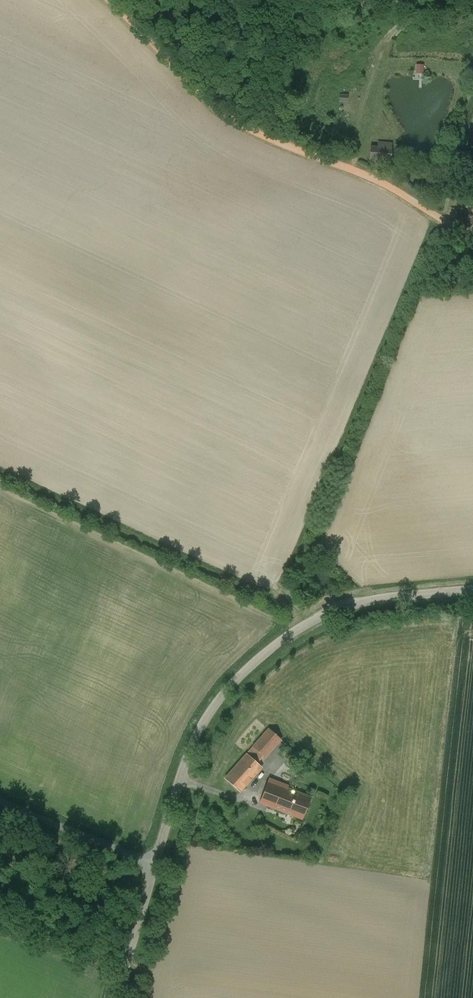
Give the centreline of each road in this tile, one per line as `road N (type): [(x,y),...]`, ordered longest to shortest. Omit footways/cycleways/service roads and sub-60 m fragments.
road 1 (unclassified): [(472,592),(335,609),(275,645),(205,720),(154,865)]
road 2 (track): [(472,239),(394,190),(248,131),(215,108),(106,0)]
road 3 (unclassified): [(154,865),(0,799)]
road 4 (unclassified): [(154,865),(116,997)]

